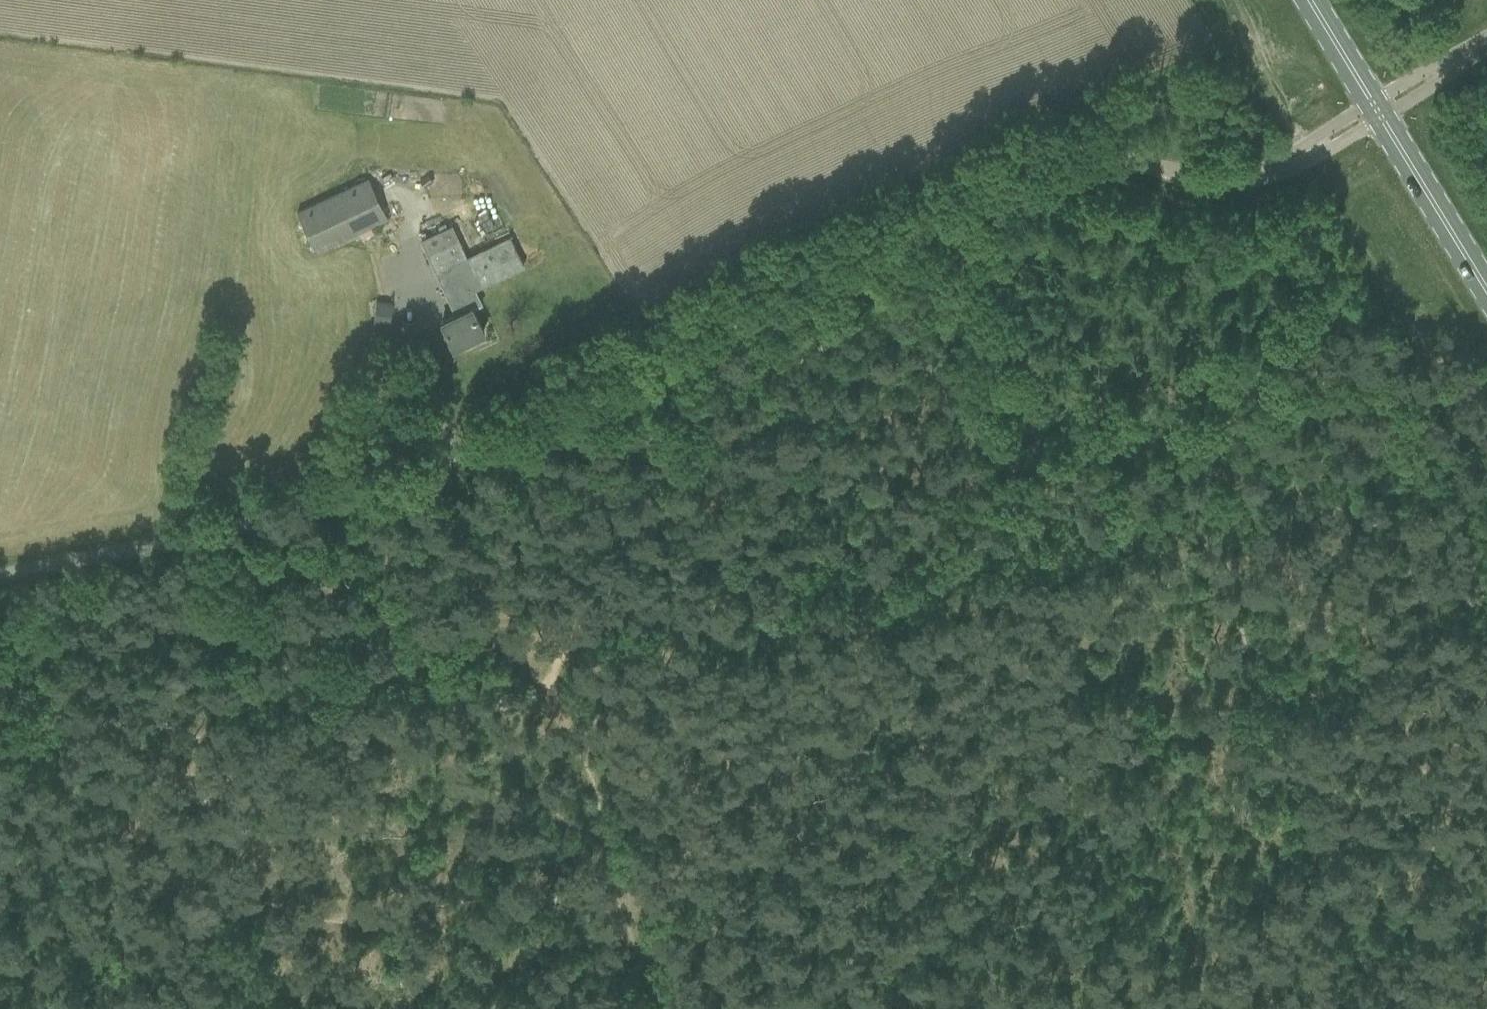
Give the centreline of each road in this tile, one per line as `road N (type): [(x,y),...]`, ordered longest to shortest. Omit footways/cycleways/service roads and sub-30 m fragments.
road 1 (unclassified): [(0,590),(457,456),(624,384),(1001,186),(1065,173),(1245,179),(1299,158),(1376,109)]
road 2 (track): [(666,1008),(582,759),(438,463)]
road 3 (primary): [(1486,289),(1376,109)]
road 4 (primary): [(1376,109),(1311,0)]
road 5 (unclassified): [(1486,48),(1376,109)]

